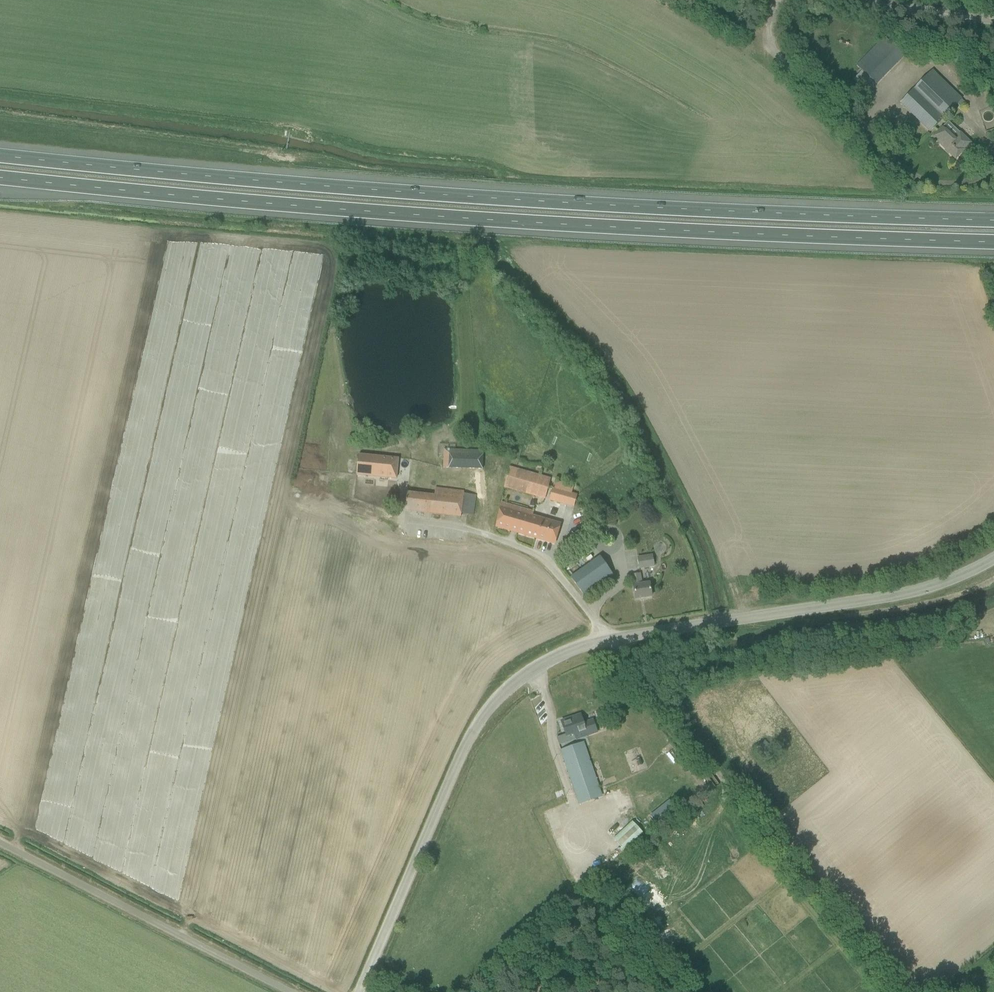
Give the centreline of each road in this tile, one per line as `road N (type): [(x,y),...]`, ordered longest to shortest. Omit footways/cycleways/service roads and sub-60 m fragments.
road 1 (motorway): [(993,220),(336,187),(0,150)]
road 2 (motorway): [(0,173),(338,209),(993,242)]
road 3 (tertiary): [(358,991),(467,736),(517,678),(598,645),(922,592),(993,558)]
road 4 (unclassified): [(287,991),(0,841)]
road 5 (unclassified): [(993,18),(851,0)]

